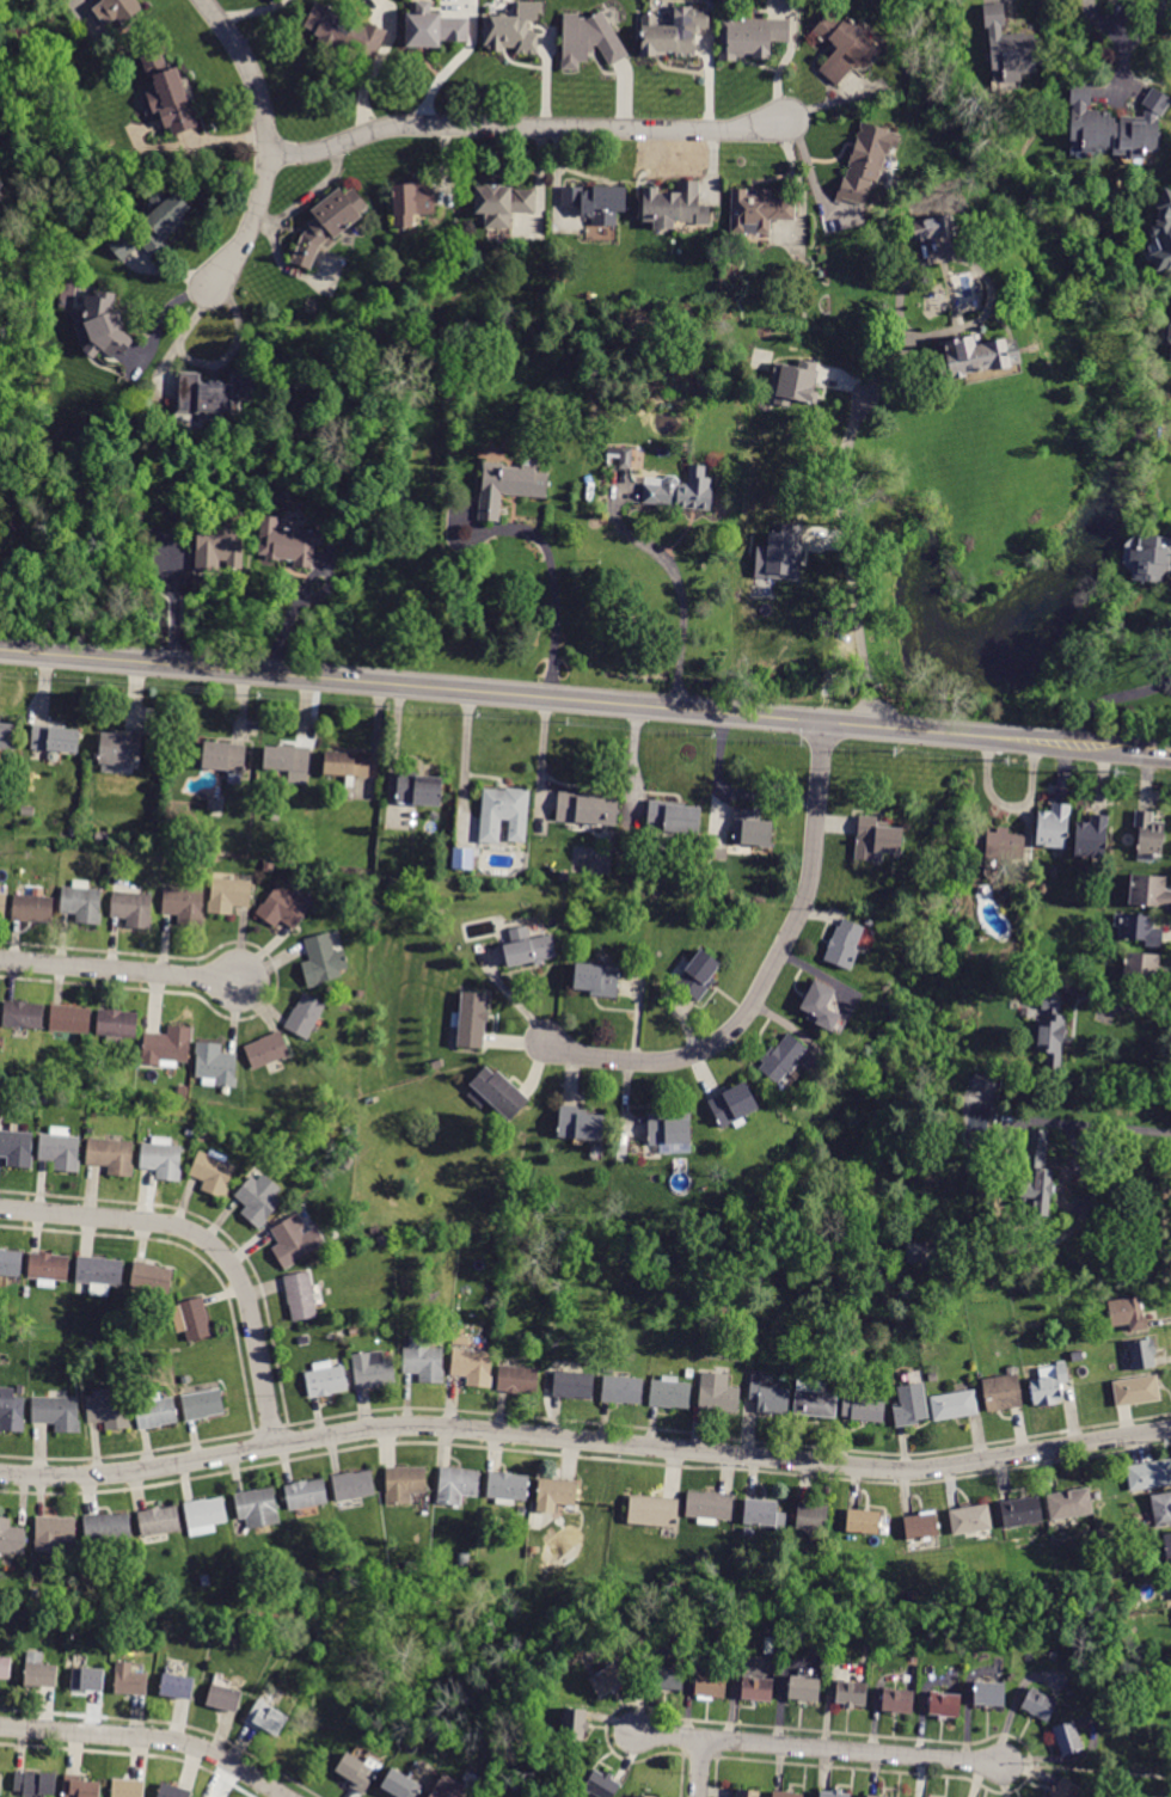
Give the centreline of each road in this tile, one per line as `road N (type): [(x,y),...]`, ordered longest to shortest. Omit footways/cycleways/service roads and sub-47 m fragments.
road 1 (residential): [(1170,1430),(884,1468),(397,1425),(139,1470),(0,1473)]
road 2 (tertiary): [(1074,744),(0,651)]
road 3 (residential): [(822,724),(807,885),(742,1019),(712,1047),(674,1061),(577,1055),(546,1042)]
road 4 (residential): [(783,124),(397,125),(315,151),(270,154)]
road 5 (residential): [(275,1446),(247,1299),(214,1245),(157,1221),(0,1208)]
road 6 (residential): [(1004,1765),(638,1732)]
road 7 (residential): [(216,281),(247,235),(270,154),(251,74),(203,0)]
road 8 (residential): [(285,1796),(180,1743),(0,1727)]
road 9 (residential): [(244,981),(0,960)]

